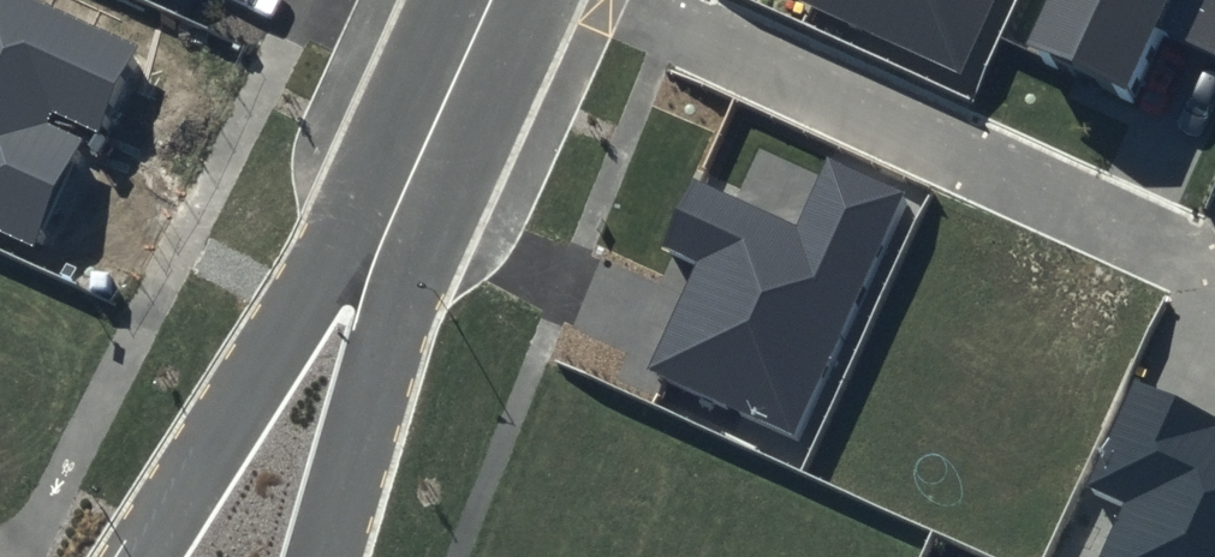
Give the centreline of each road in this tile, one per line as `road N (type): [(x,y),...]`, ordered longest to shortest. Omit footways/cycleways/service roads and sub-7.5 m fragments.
road 1 (residential): [(149,556),(313,286),(397,207)]
road 2 (residential): [(397,207),(393,326),(322,556)]
road 3 (residential): [(397,207),(491,0)]

